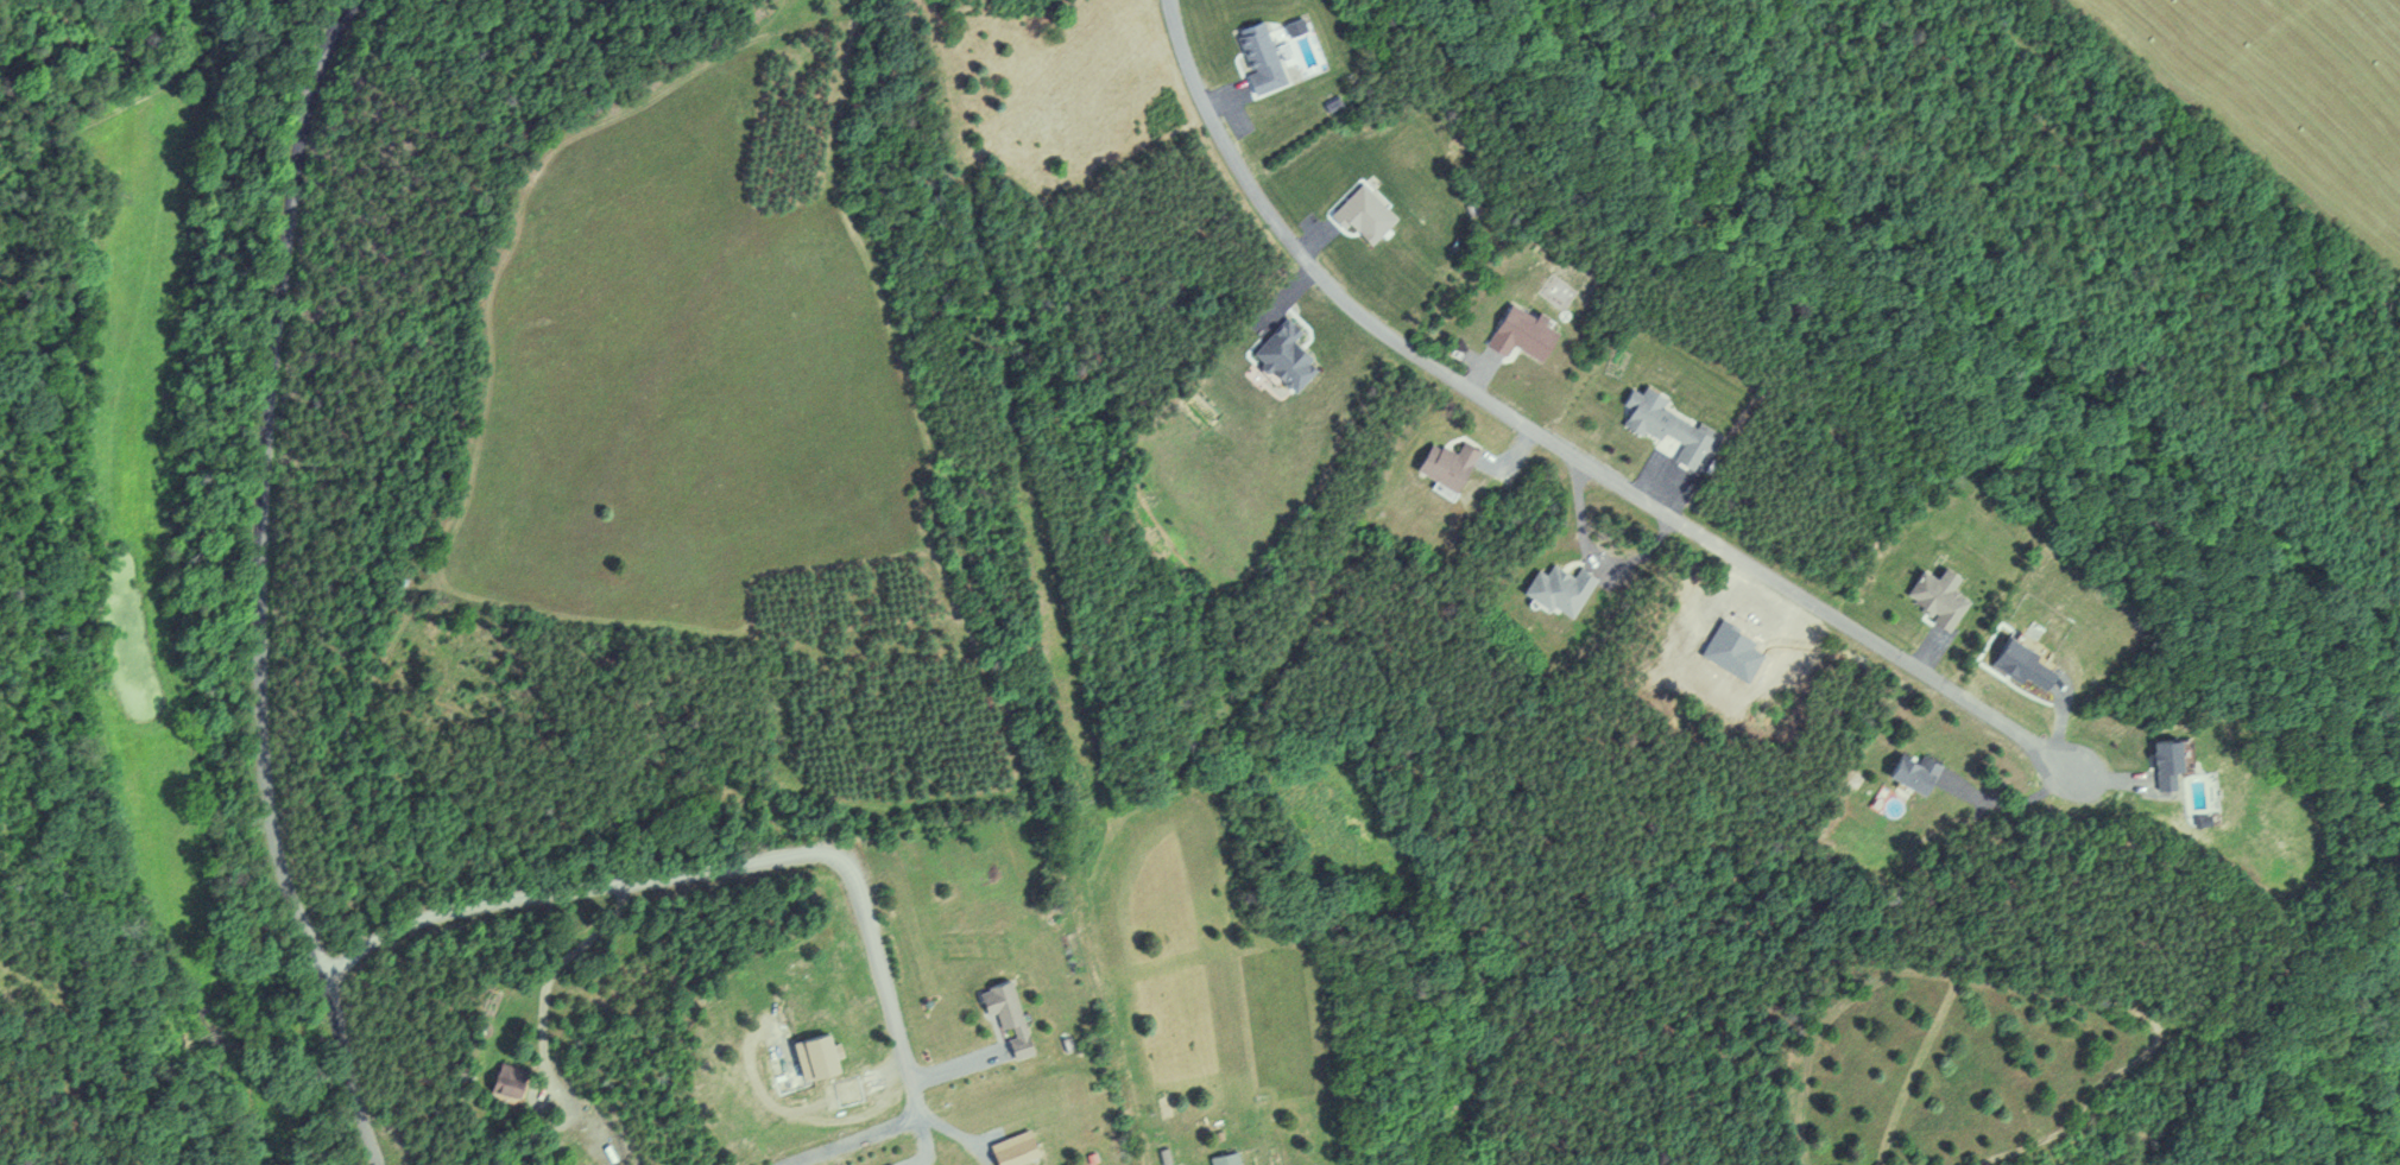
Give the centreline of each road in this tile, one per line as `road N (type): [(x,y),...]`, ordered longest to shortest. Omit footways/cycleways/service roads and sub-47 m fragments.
road 1 (residential): [(1168,0),(1199,102),(1246,184),(1350,306),(2071,771)]
road 2 (tertiary): [(387,1164),(264,813),(252,722),(259,436),(297,146),(308,78),(351,0)]
road 3 (residential): [(323,983),(339,962),(386,932),(474,907),(833,856),(861,880),(915,1106),(905,1122),(781,1164)]

